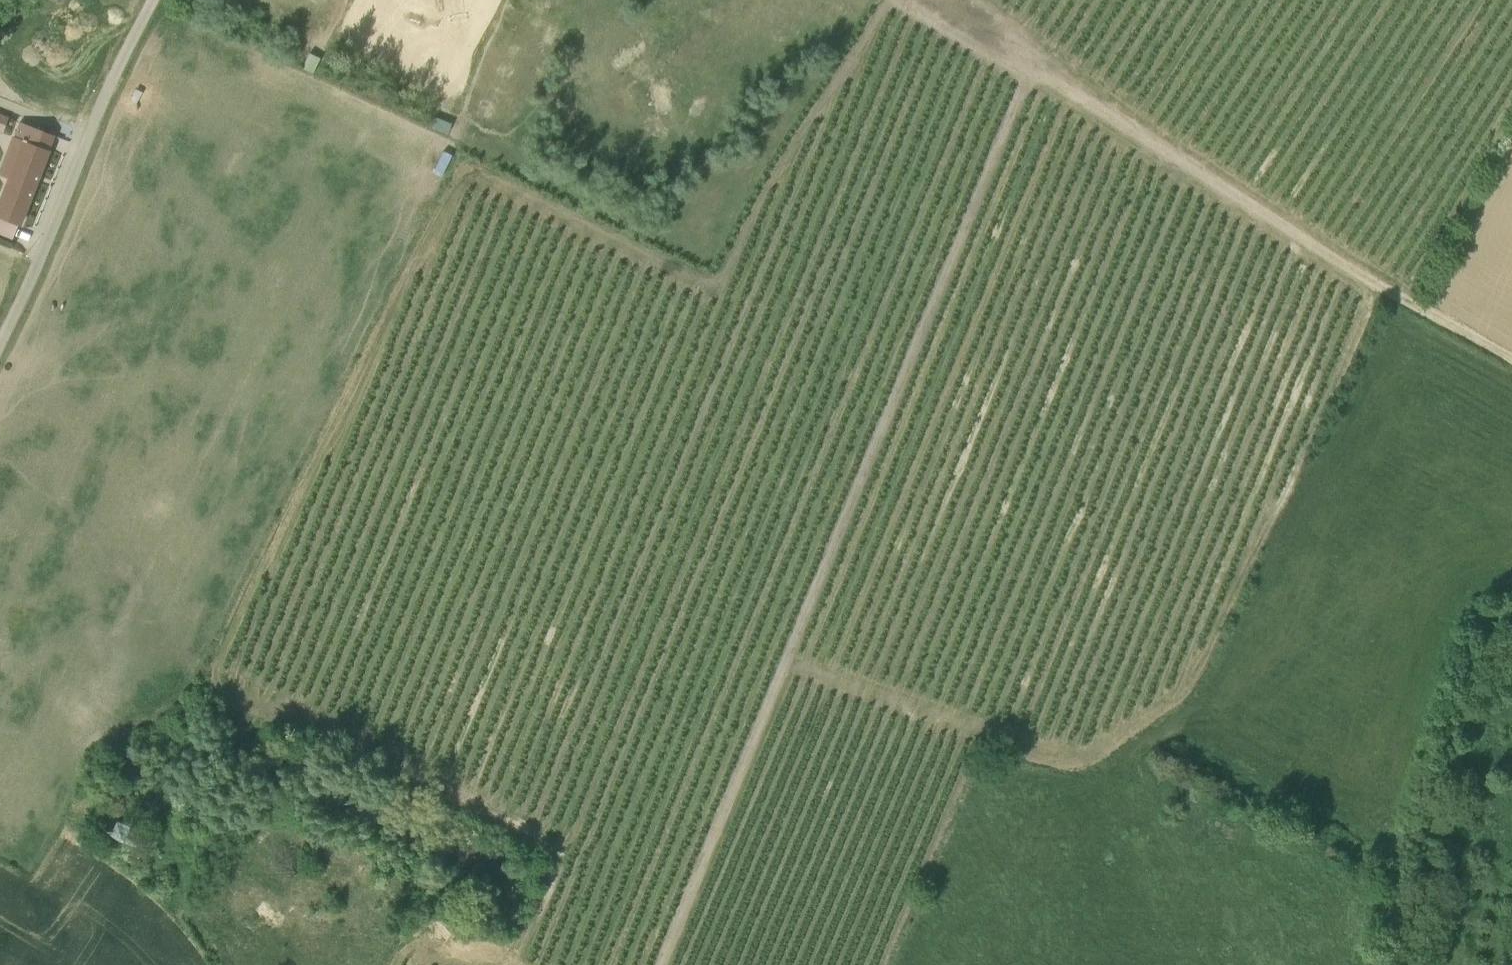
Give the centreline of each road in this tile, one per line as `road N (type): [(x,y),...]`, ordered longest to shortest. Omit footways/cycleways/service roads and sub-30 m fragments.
road 1 (track): [(1035,71),(1010,109),(660,964)]
road 2 (track): [(1035,71),(1226,197),(1511,359)]
road 3 (unclassified): [(0,338),(152,0)]
road 4 (track): [(908,0),(1035,71)]

